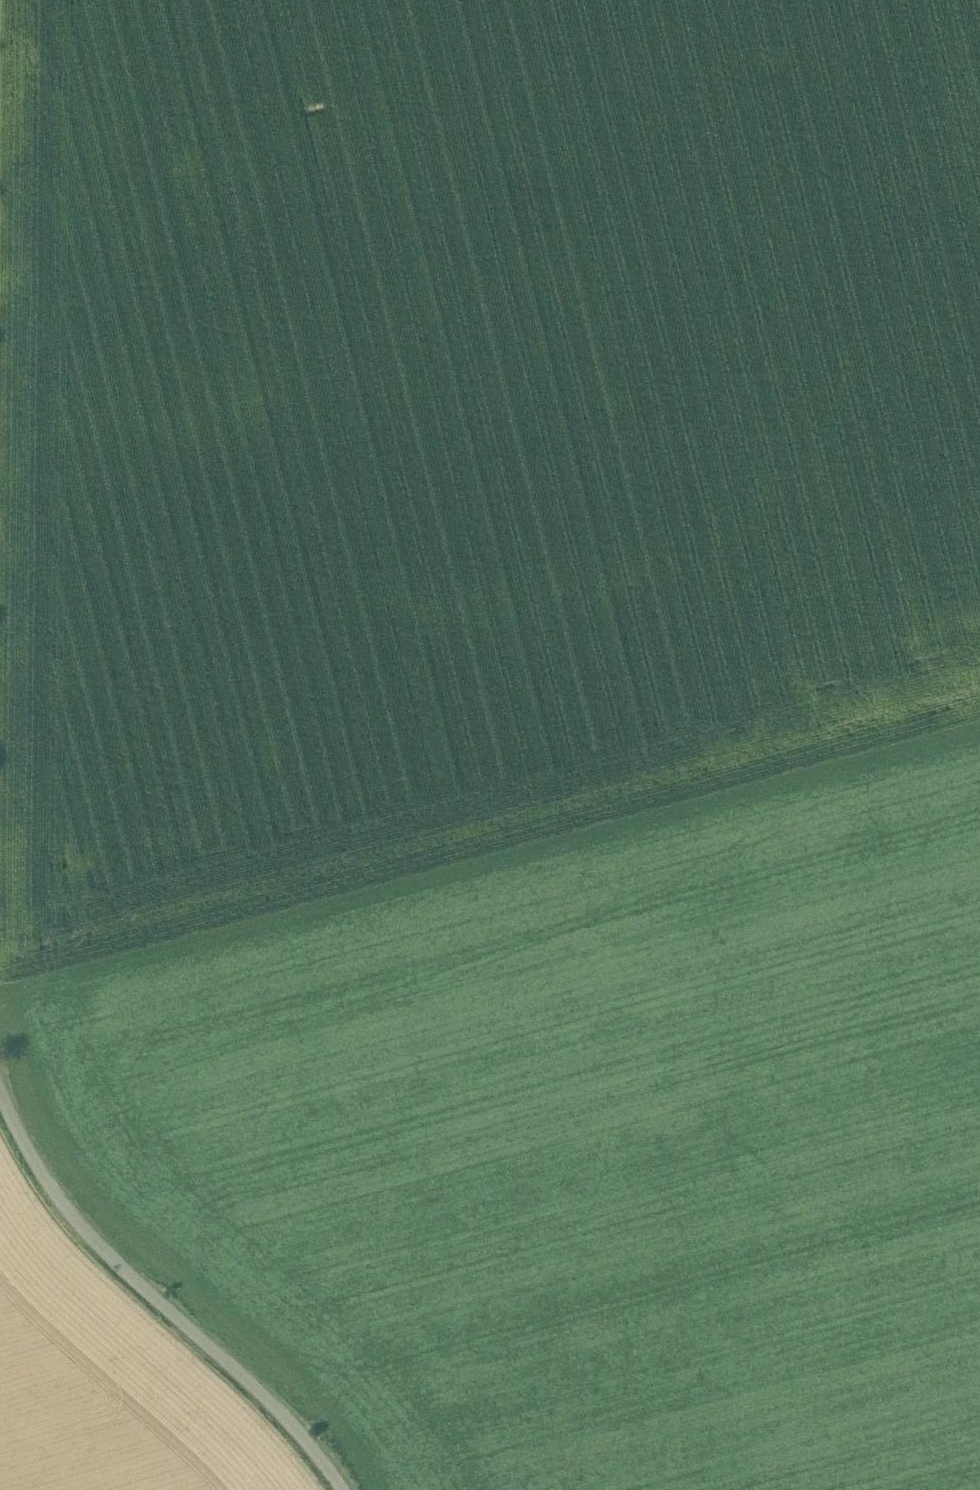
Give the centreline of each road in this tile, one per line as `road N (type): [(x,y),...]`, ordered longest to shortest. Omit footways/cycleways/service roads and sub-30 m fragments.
road 1 (unclassified): [(343,1489),(287,1419),(97,1243),(45,1179),(0,1091)]

